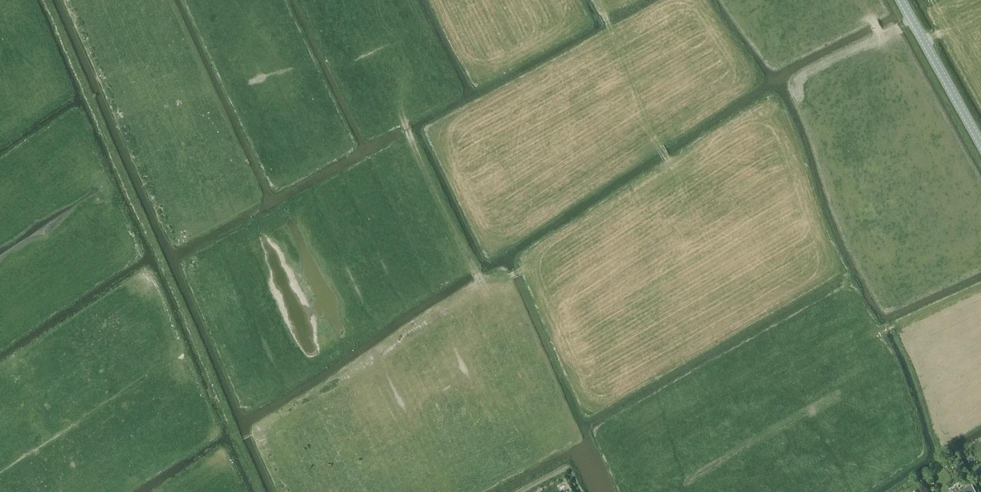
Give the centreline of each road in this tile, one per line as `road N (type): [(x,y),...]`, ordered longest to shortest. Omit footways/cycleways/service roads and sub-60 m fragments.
road 1 (tertiary): [(980,145),(901,0)]

